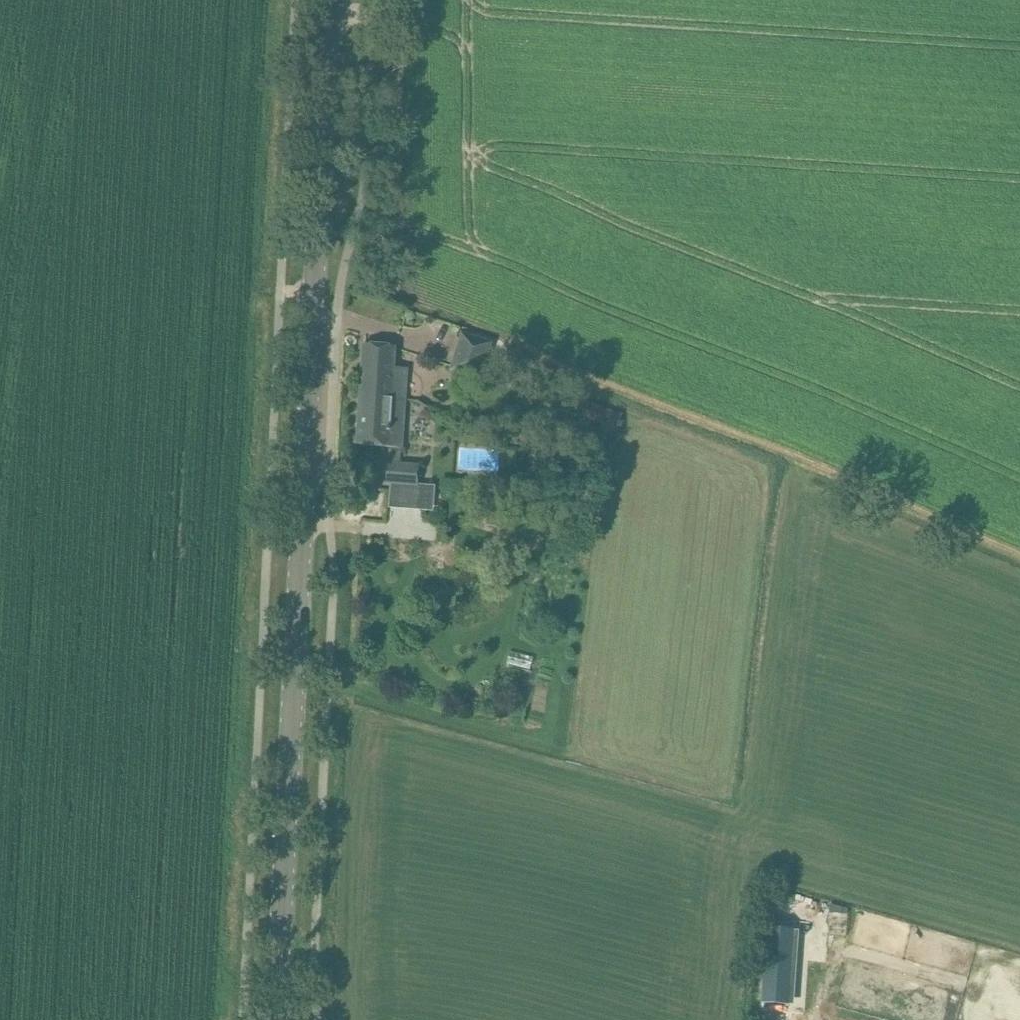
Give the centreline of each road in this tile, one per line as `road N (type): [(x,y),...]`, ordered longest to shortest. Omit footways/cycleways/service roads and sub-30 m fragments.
road 1 (tertiary): [(280,1019),(333,0)]

